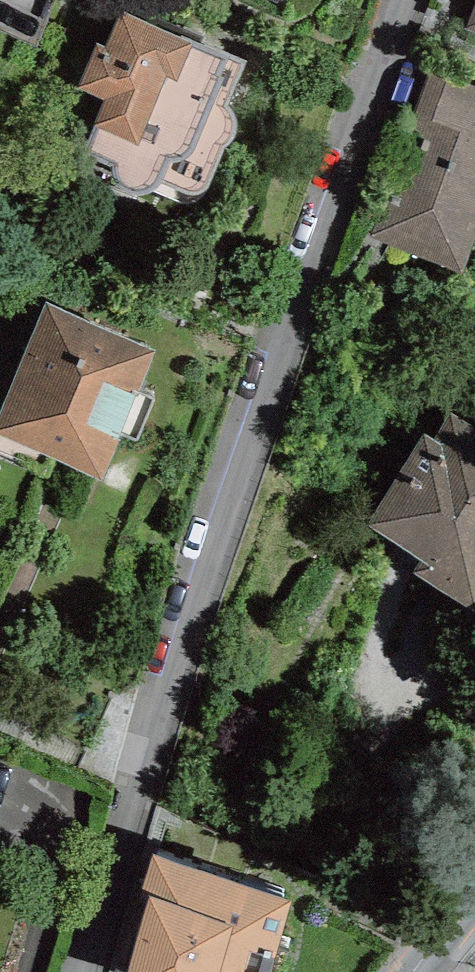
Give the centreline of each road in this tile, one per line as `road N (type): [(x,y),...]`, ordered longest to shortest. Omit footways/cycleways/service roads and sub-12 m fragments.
road 1 (residential): [(74,971),(117,853),(191,584),(395,0)]

